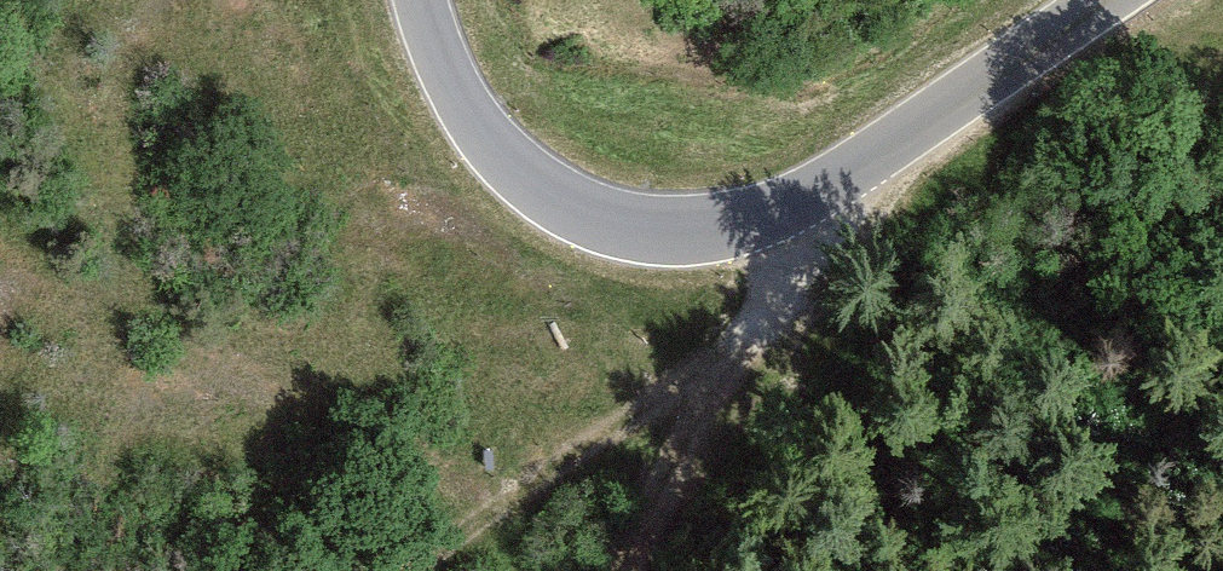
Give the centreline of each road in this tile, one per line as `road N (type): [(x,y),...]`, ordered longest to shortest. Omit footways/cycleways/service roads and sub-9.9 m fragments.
road 1 (tertiary): [(427,0),(446,72),(534,182),(645,234),(730,230),(793,213),(1111,0)]
road 2 (track): [(428,570),(549,476),(674,401),(776,313),(793,213)]

